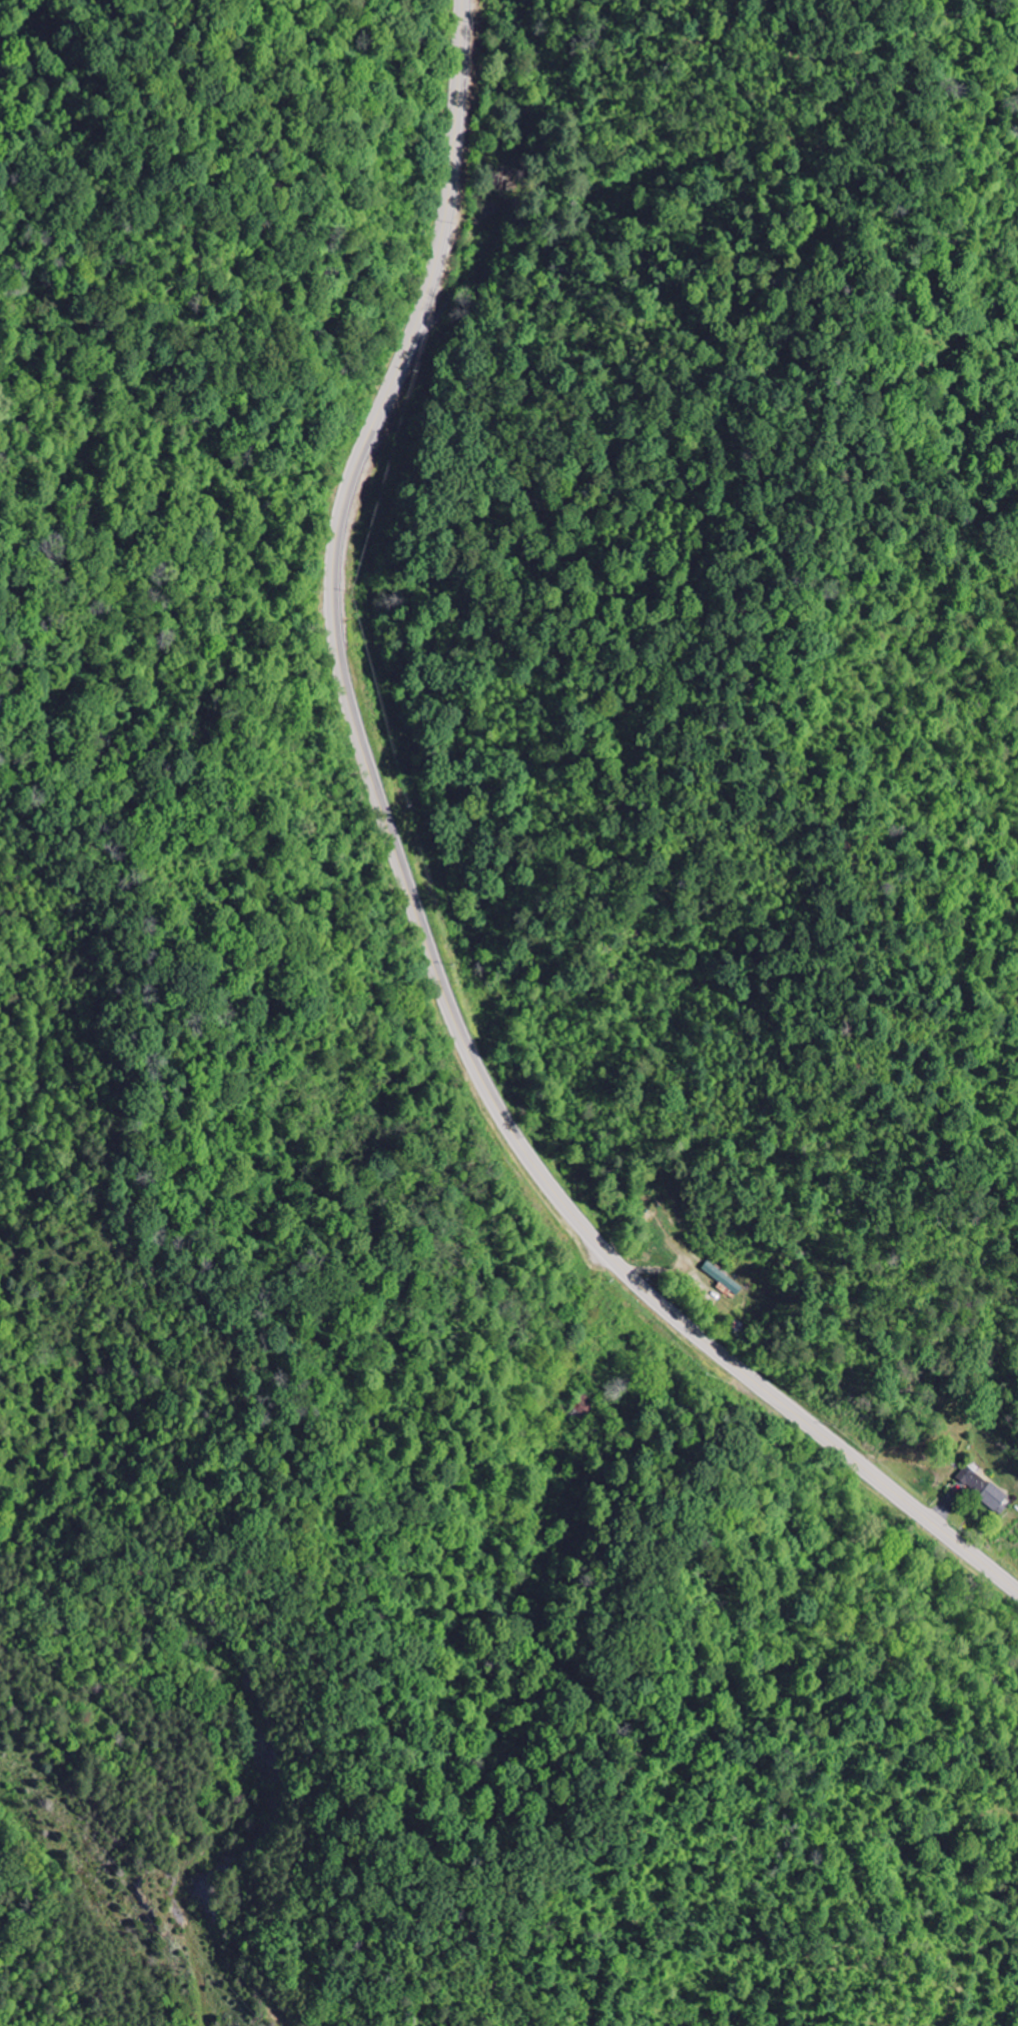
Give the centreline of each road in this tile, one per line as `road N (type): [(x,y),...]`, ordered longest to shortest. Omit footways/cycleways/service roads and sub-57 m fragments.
road 1 (secondary): [(1017,1592),(674,1318),(577,1222),(493,1101),(430,958),(354,725),(333,596),(343,507),(438,249),(462,0)]

